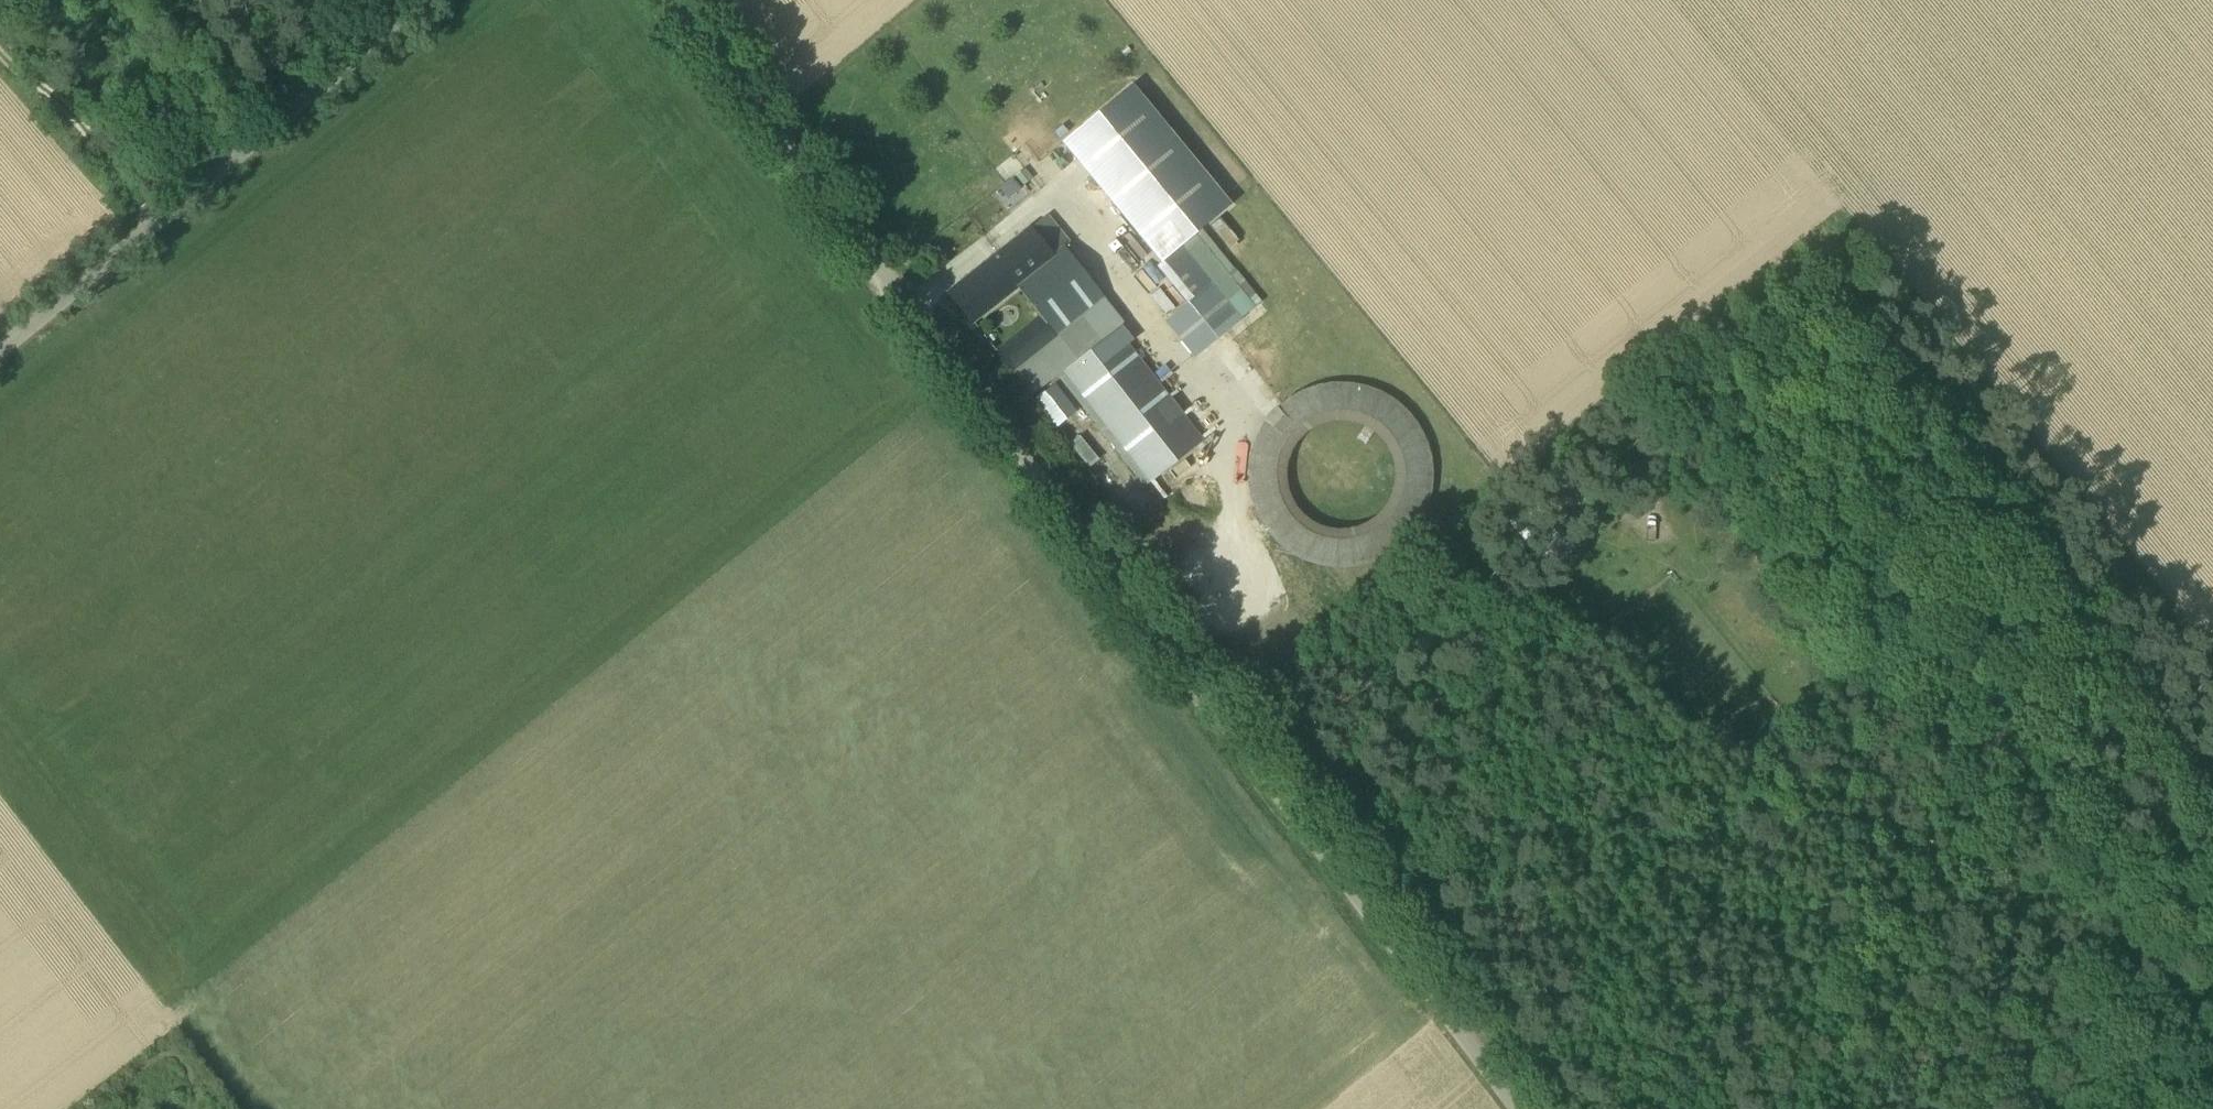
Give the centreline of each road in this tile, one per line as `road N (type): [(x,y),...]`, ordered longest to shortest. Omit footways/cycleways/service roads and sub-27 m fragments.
road 1 (unclassified): [(1532,1108),(684,0)]
road 2 (unclassified): [(165,218),(429,0)]
road 3 (unclassified): [(165,218),(0,33)]
road 4 (unclassified): [(0,351),(165,218)]

